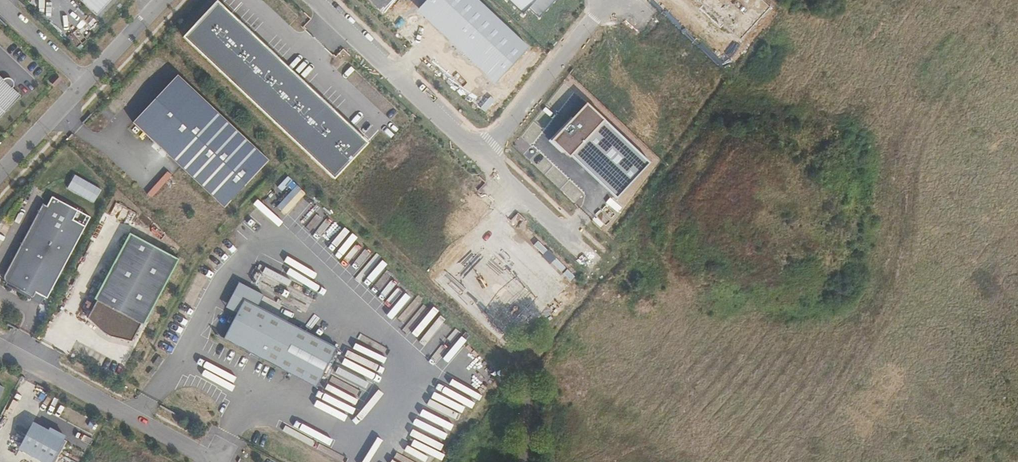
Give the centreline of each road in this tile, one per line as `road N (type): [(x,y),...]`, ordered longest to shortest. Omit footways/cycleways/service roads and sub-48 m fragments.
road 1 (unclassified): [(0,173),(163,0)]
road 2 (unclassified): [(322,0),(484,155)]
road 3 (unclassified): [(484,155),(616,0)]
road 4 (unclassified): [(484,155),(582,249)]
road 5 (track): [(527,333),(522,461)]

